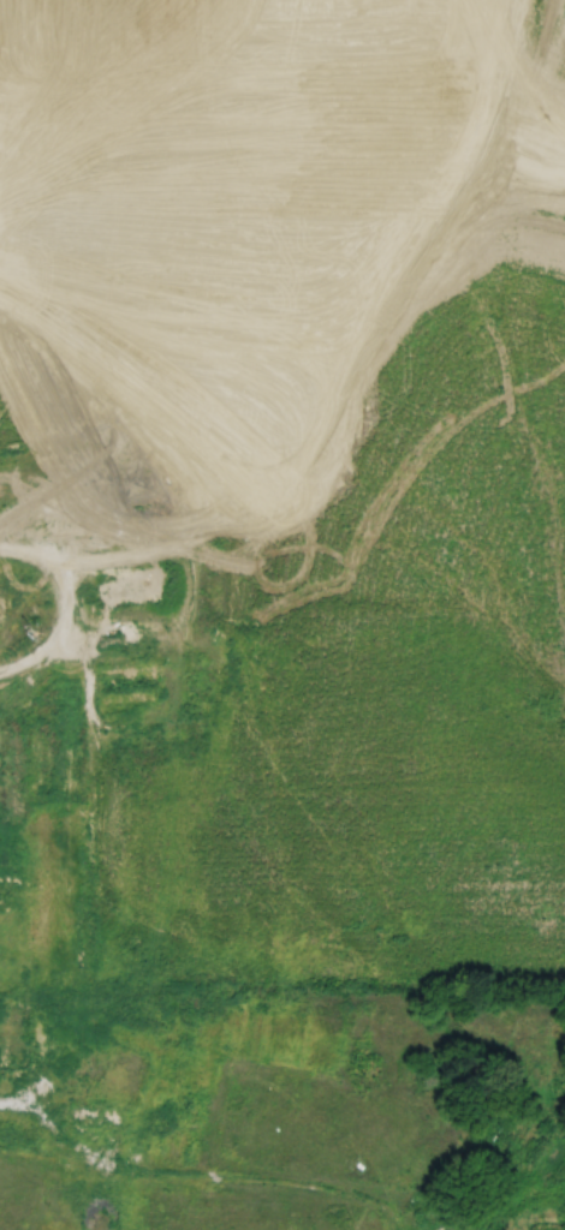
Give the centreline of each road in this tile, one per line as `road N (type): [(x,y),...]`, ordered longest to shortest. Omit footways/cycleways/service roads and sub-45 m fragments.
road 1 (track): [(400,1229),(370,1195),(130,1166),(17,1109)]

